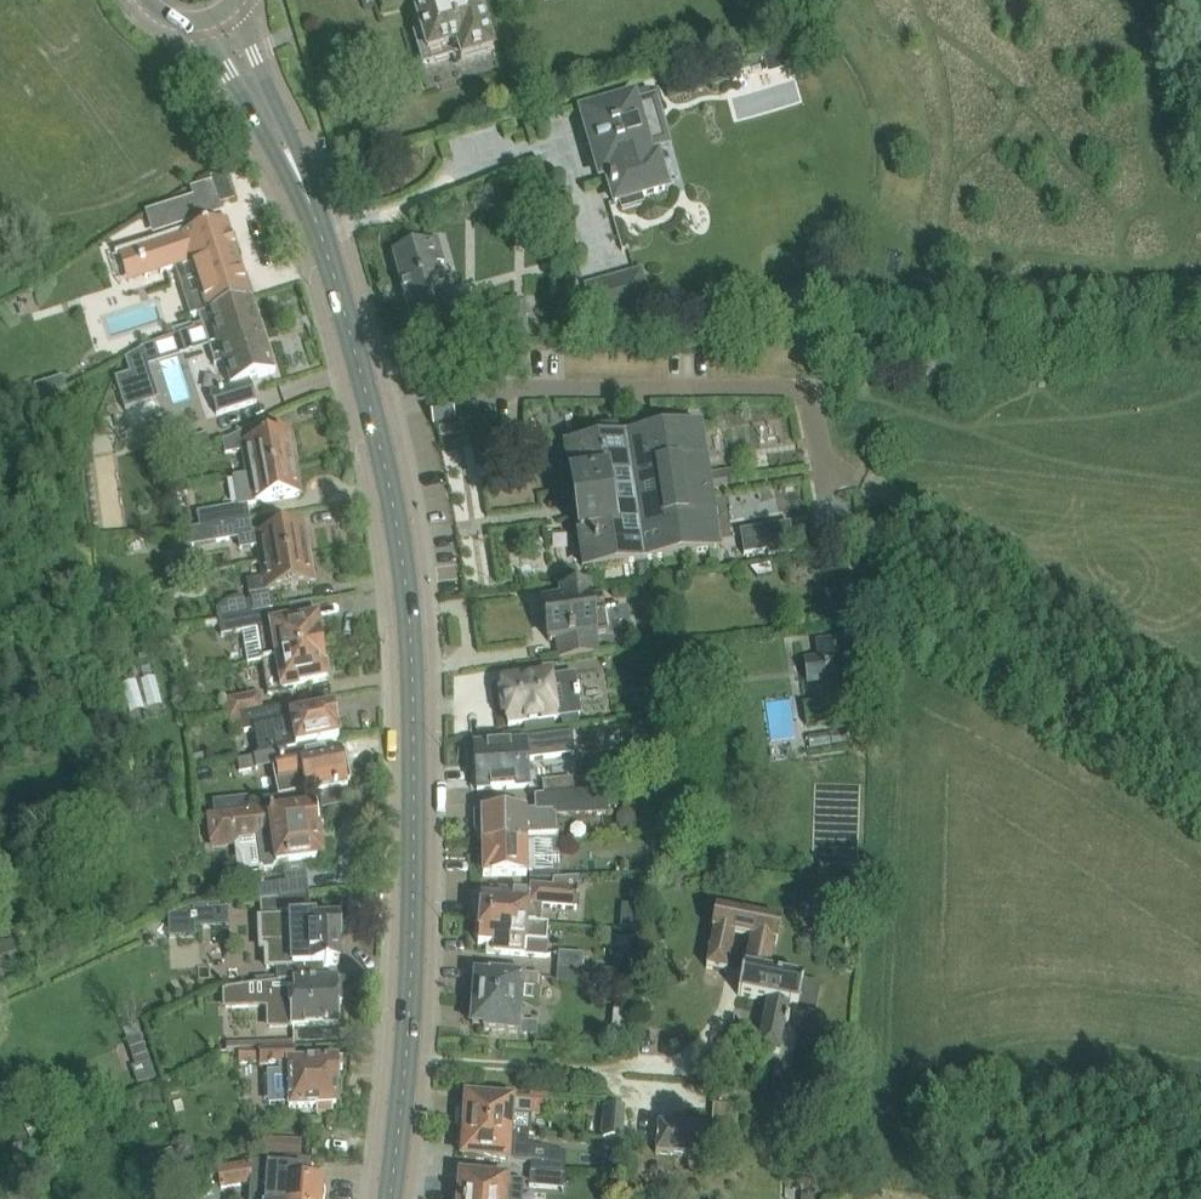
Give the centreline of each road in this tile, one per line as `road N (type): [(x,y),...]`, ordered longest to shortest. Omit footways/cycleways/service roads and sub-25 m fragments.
road 1 (secondary): [(387,1198),(417,966),(415,712),(400,523),(347,310),(296,171),(223,30)]

